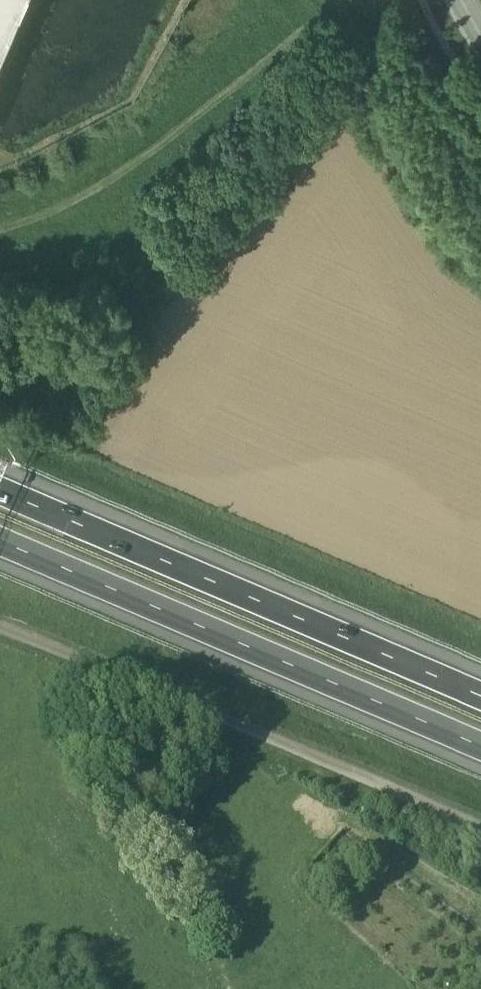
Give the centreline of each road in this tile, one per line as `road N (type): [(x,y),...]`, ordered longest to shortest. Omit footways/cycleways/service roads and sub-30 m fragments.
road 1 (motorway): [(0,543),(480,748)]
road 2 (motorway): [(480,692),(0,487)]
road 3 (unclassified): [(480,826),(0,626)]

